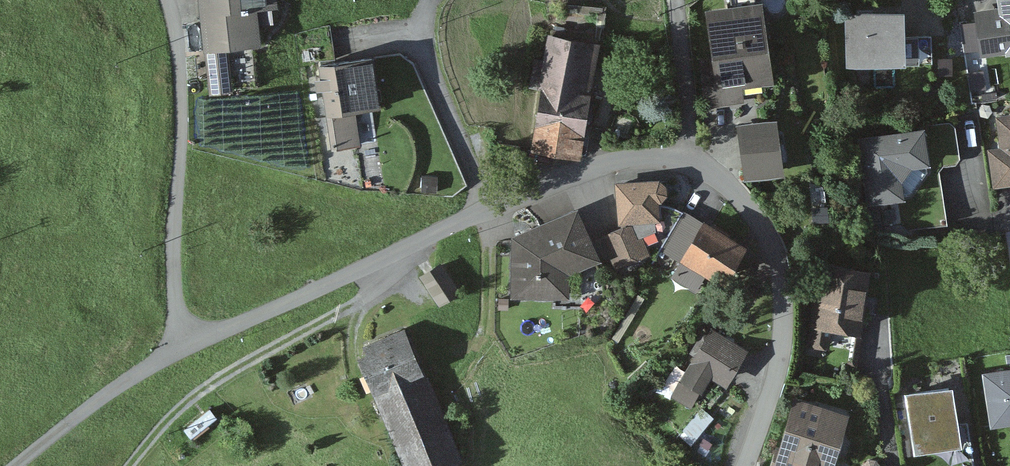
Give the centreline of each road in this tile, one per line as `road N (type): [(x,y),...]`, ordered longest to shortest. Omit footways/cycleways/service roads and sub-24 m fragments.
road 1 (residential): [(491,207),(181,349),(93,400),(15,465)]
road 2 (track): [(416,242),(401,275),(199,391),(129,465)]
road 3 (residential): [(747,465),(781,327),(776,270),(736,194),(694,160)]
road 4 (residential): [(429,0),(419,43),(491,207)]
road 5 (residential): [(694,160),(624,161),(491,207)]
road 6 (residential): [(694,160),(675,0)]

